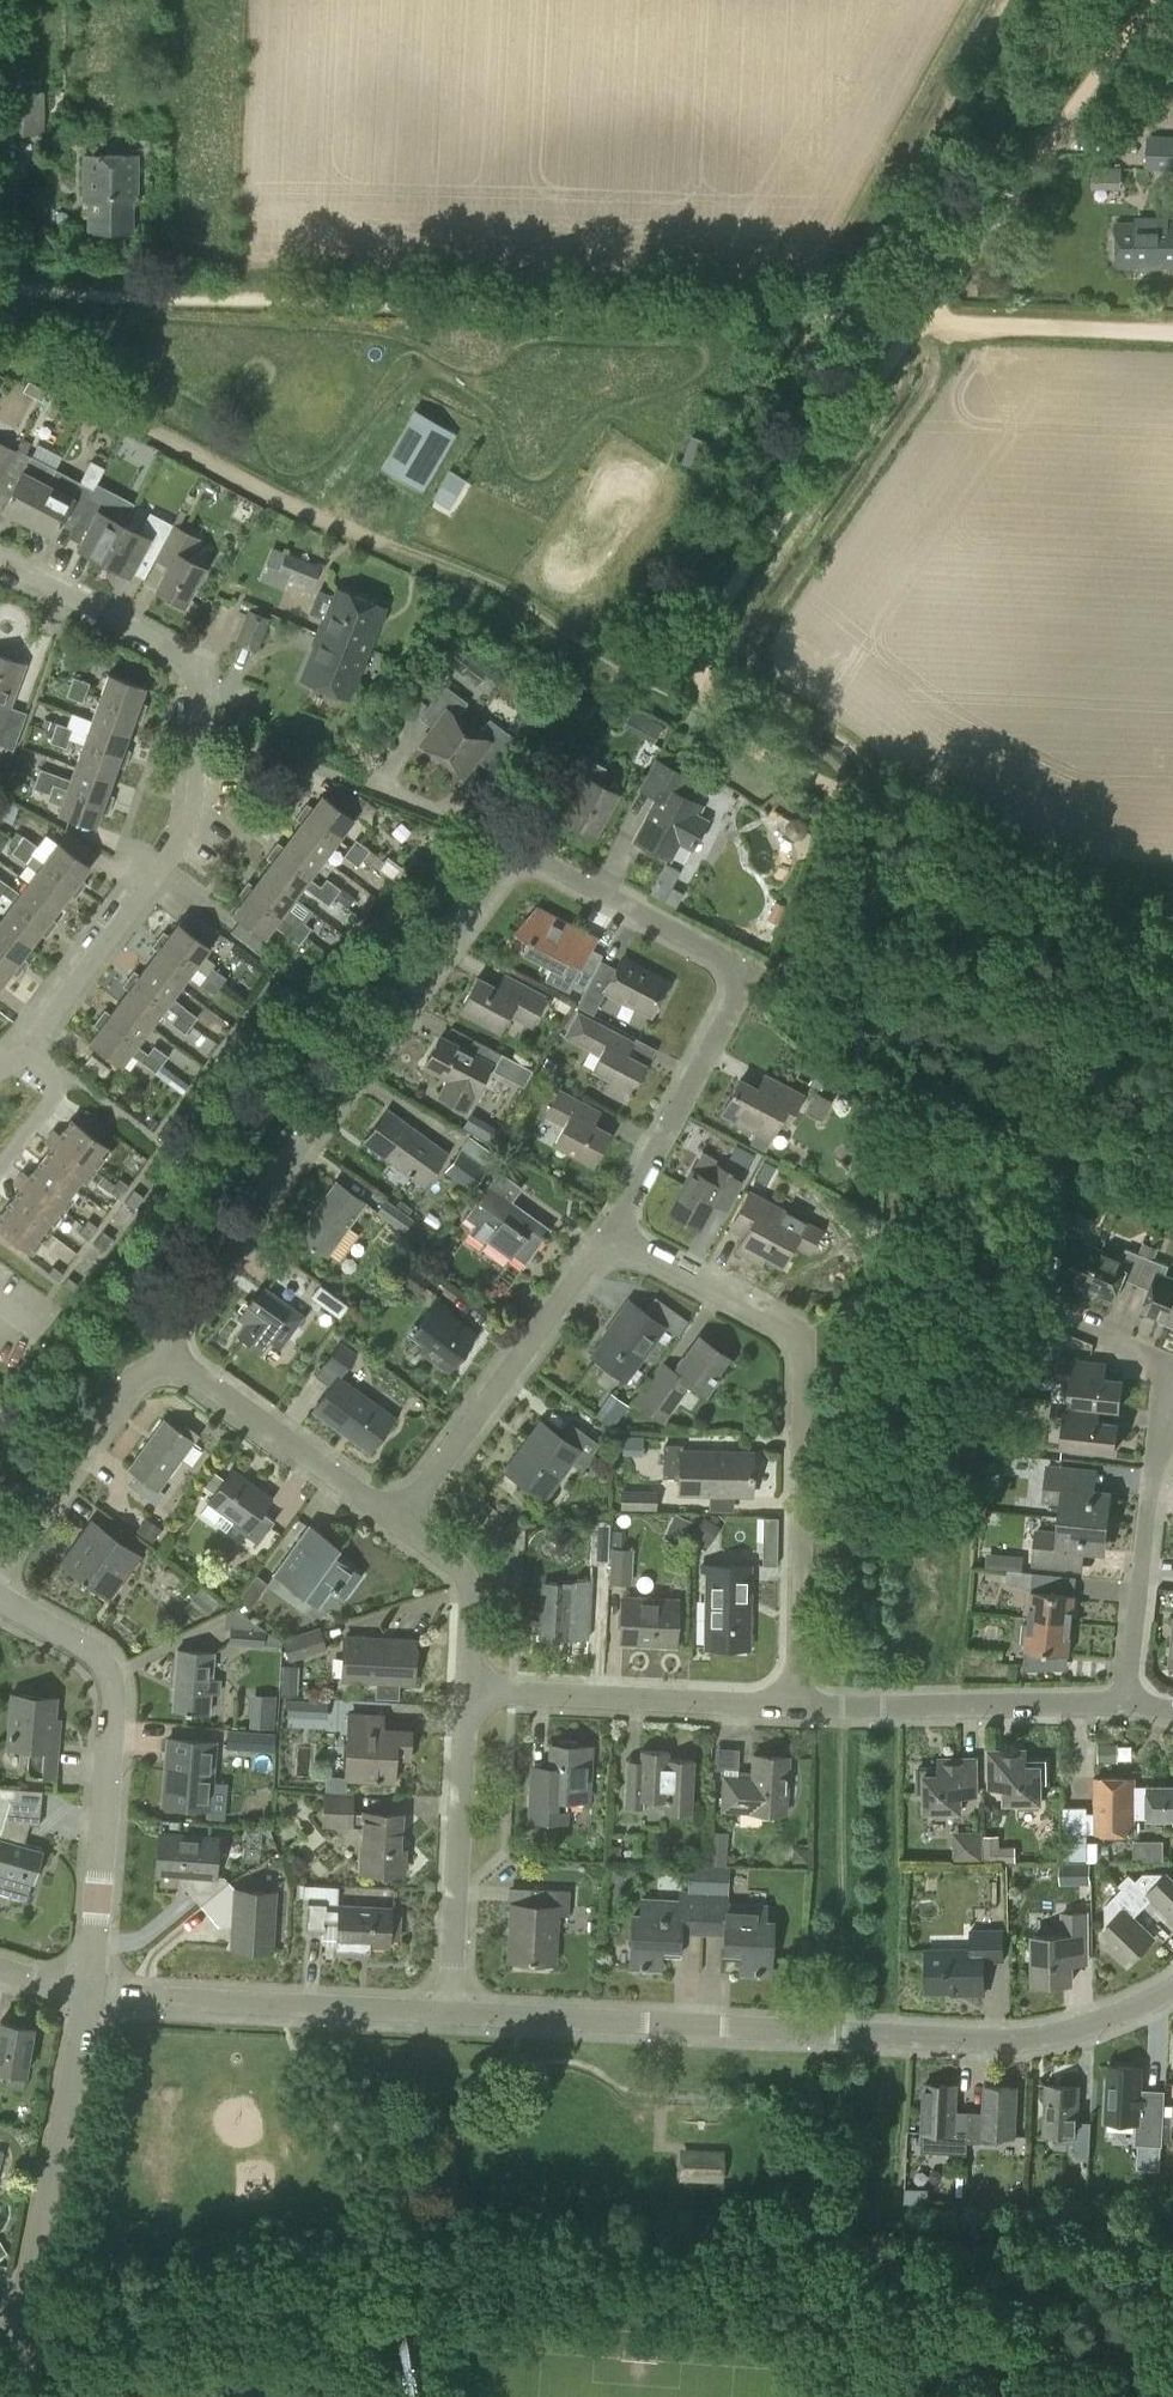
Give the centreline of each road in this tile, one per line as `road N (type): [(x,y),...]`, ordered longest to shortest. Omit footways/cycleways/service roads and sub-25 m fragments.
road 1 (track): [(0,353),(464,583),(1172,954)]
road 2 (track): [(0,277),(378,303),(1172,330)]
road 3 (track): [(1164,0),(713,635),(710,715)]
road 4 (residential): [(0,557),(182,655),(201,689),(200,818),(188,850),(30,1058)]
road 5 (residential): [(176,1358),(192,1305),(519,852)]
road 6 (residential): [(803,1709),(808,1337),(618,1234)]
road 7 (residential): [(618,1234),(754,980),(519,852)]
road 8 (residential): [(92,1996),(110,1673),(89,1651),(0,1598)]
road 9 (residential): [(861,2040),(452,2017)]
road 10 (residential): [(399,1522),(618,1234)]
road 11 (residential): [(452,2017),(92,1996)]
road 12 (residential): [(22,2340),(92,1996)]
road 13 (residential): [(803,1709),(467,1692)]
road 14 (residential): [(1137,1705),(803,1709)]
road 15 (residential): [(452,2017),(467,1692)]
road 16 (residential): [(1137,1705),(1166,1385)]
road 17 (residential): [(1172,1994),(1032,2045),(861,2040)]
road 18 (residential): [(0,1580),(136,1384),(176,1358)]
road 19 (residential): [(399,1522),(176,1358)]
road 20 (residential): [(467,1692),(469,1586),(456,1563),(399,1522)]
road 21 (residential): [(861,2040),(852,2212)]
road 22 (residential): [(0,1185),(70,1089),(30,1058)]
road 23 (residential): [(1166,1385),(1167,1369),(1044,1313)]

